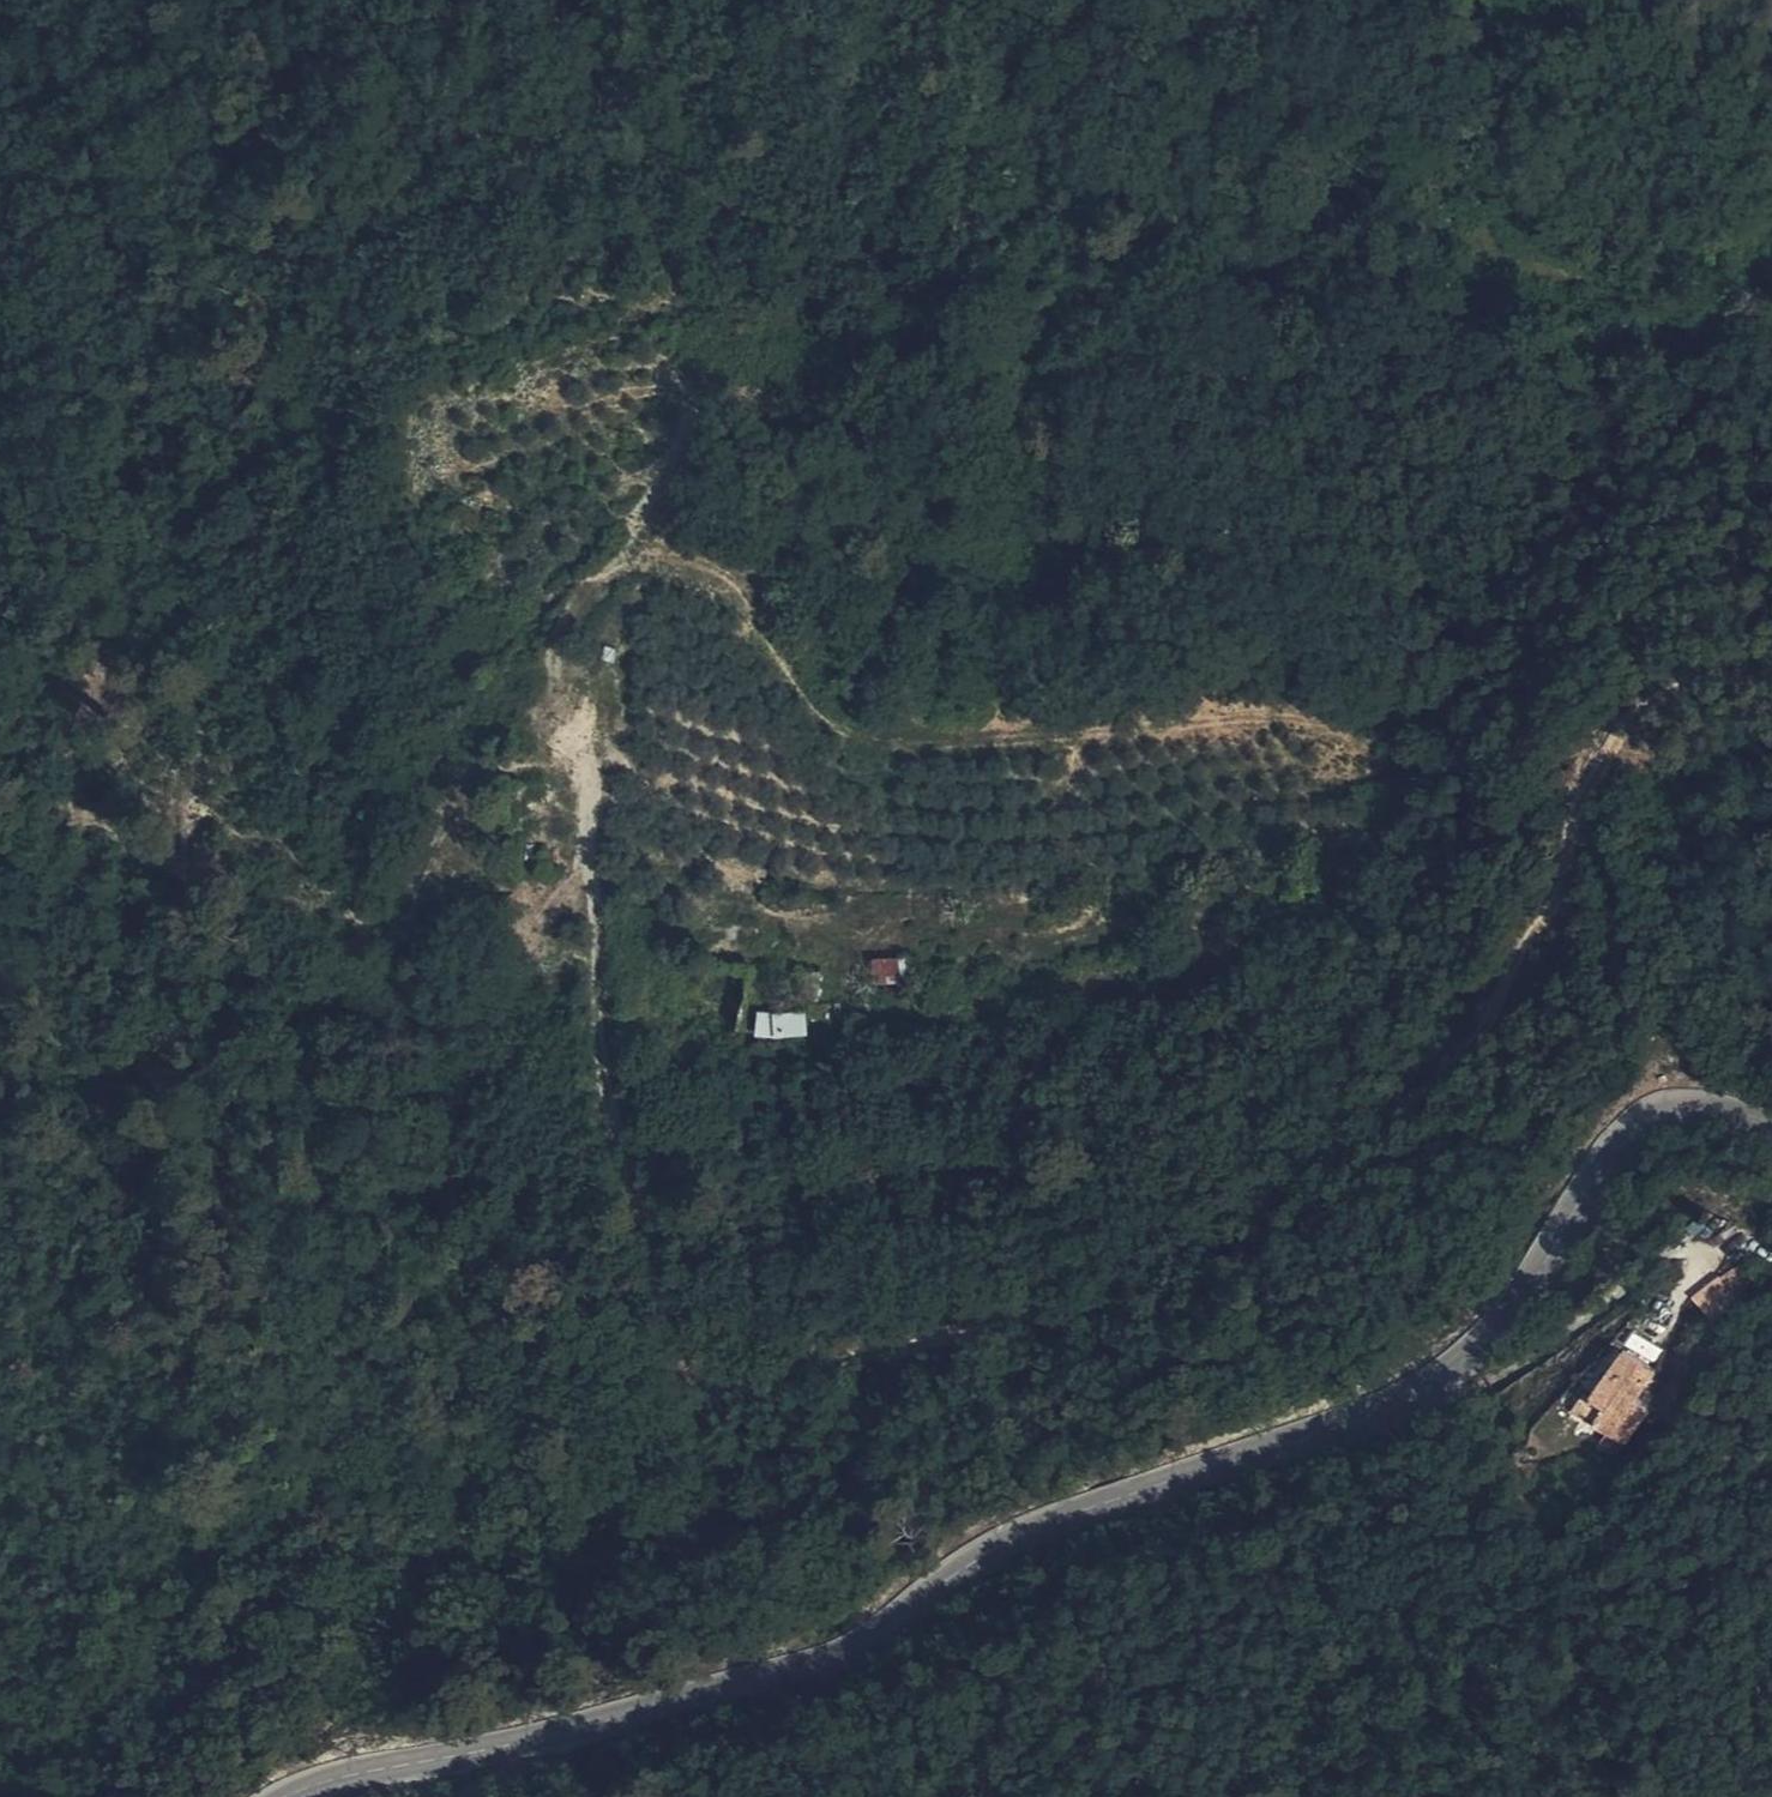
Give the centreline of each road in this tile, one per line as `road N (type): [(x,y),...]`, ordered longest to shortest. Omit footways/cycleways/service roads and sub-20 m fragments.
road 1 (tertiary): [(1771,1130),(1692,1100),(1650,1114),(1514,1308),(1455,1369),(1371,1410),(1044,1524),(843,1652),(489,1752),(374,1771),(283,1796)]

